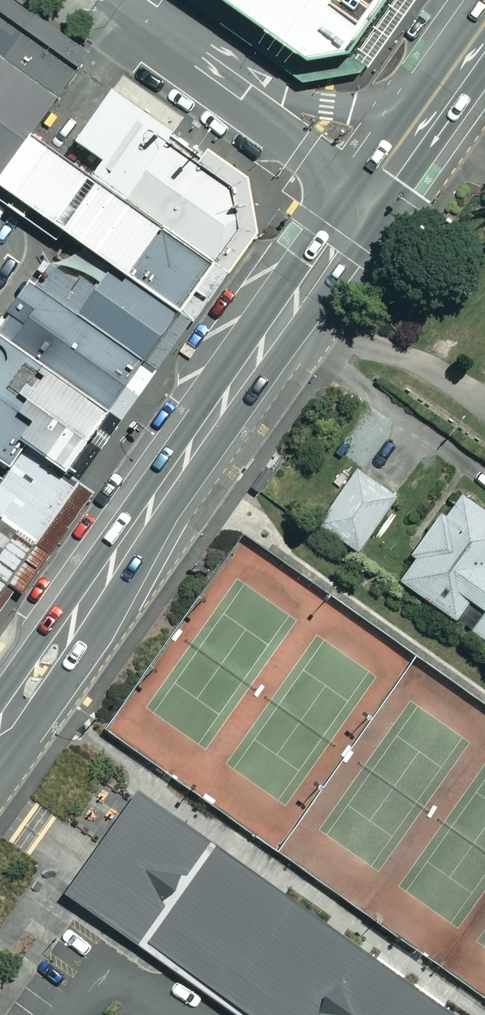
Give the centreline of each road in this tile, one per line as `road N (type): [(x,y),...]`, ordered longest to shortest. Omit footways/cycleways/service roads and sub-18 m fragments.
road 1 (secondary): [(369,190),(0,728)]
road 2 (residential): [(209,74),(306,105),(367,109),(407,102),(450,80)]
road 3 (residential): [(369,190),(209,74)]
road 4 (secondary): [(450,80),(369,190)]
road 5 (residential): [(209,74),(106,0)]

